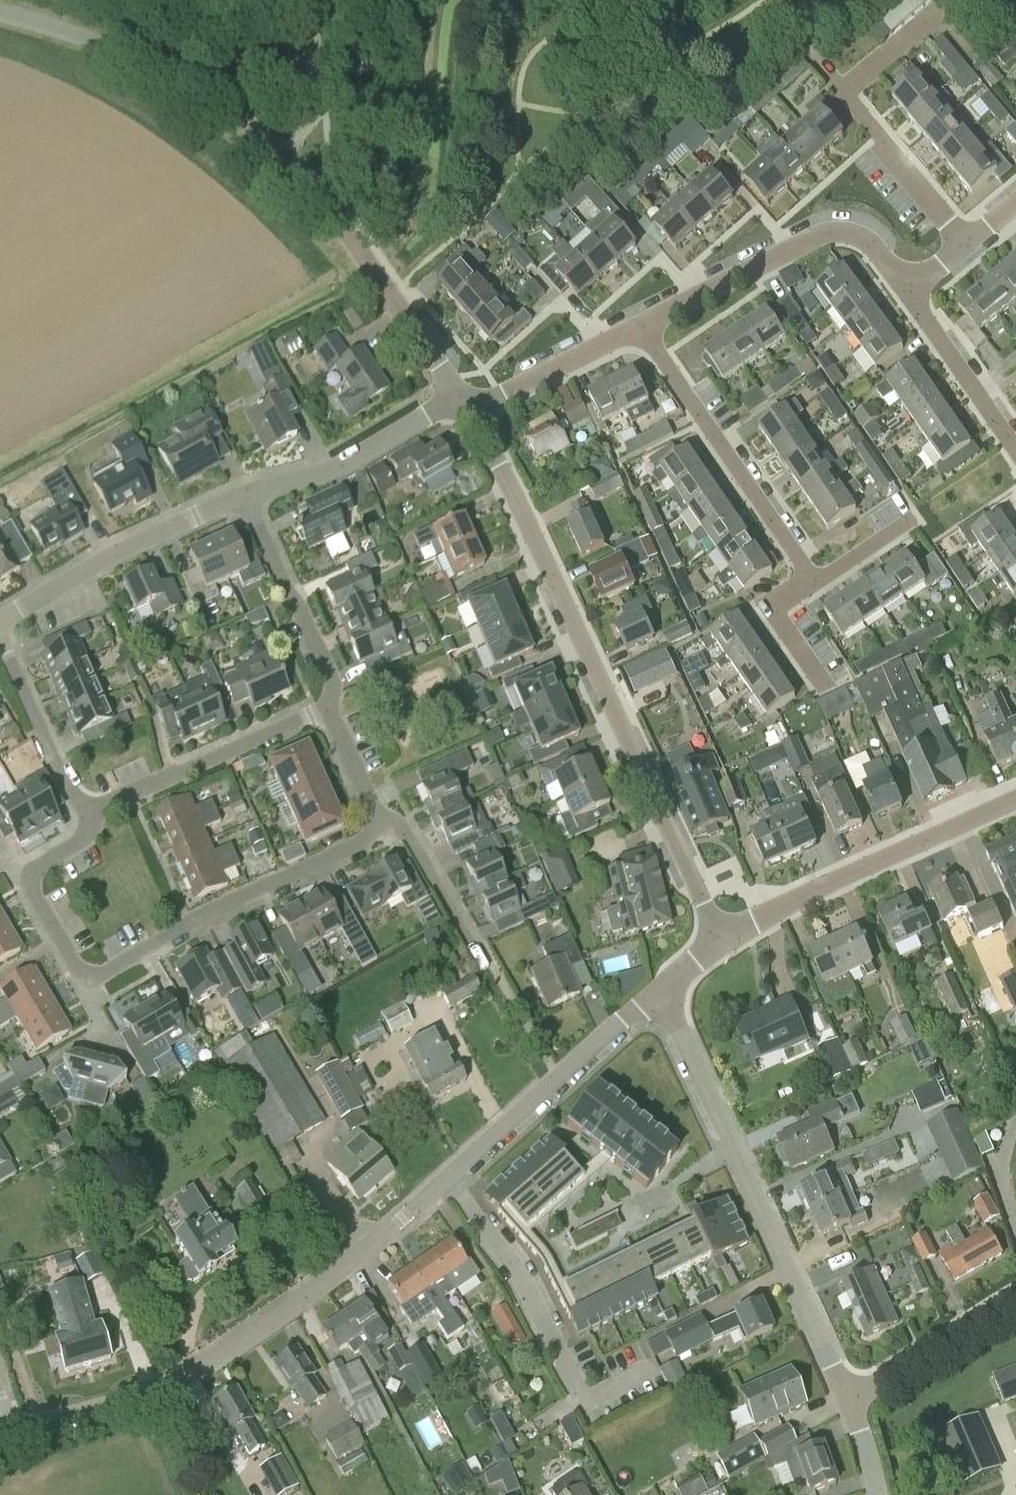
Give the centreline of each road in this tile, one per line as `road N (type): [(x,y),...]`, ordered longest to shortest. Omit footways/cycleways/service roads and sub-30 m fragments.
road 1 (unclassified): [(9,1429),(174,1383),(337,1271),(657,992)]
road 2 (unclassified): [(722,942),(463,402)]
road 3 (unclassified): [(463,402),(331,206),(280,152),(160,67),(29,21)]
road 4 (residential): [(383,819),(363,841),(200,914),(87,978),(32,893),(30,877),(84,835),(87,812)]
road 5 (residential): [(847,1402),(657,992)]
road 6 (unclassified): [(722,942),(1015,798)]
road 7 (residential): [(811,584),(638,325)]
road 8 (residential): [(902,287),(870,243),(825,233),(638,325)]
road 9 (residential): [(0,620),(101,561),(246,494)]
road 10 (residential): [(87,812),(327,708)]
road 11 (residential): [(246,494),(338,465),(432,411),(463,402)]
road 12 (residential): [(327,708),(332,693),(246,494)]
road 13 (residential): [(1015,450),(902,287)]
road 14 (residential): [(847,1402),(1015,1298)]
road 15 (residential): [(495,978),(416,844),(383,819)]
road 16 (residential): [(87,812),(52,759),(0,637)]
road 17 (residential): [(967,242),(842,92)]
road 18 (residential): [(638,325),(496,399),(463,402)]
road 19 (residential): [(842,92),(951,0)]
road 20 (residential): [(818,690),(778,609),(811,584)]
road 21 (residential): [(383,819),(327,708)]

